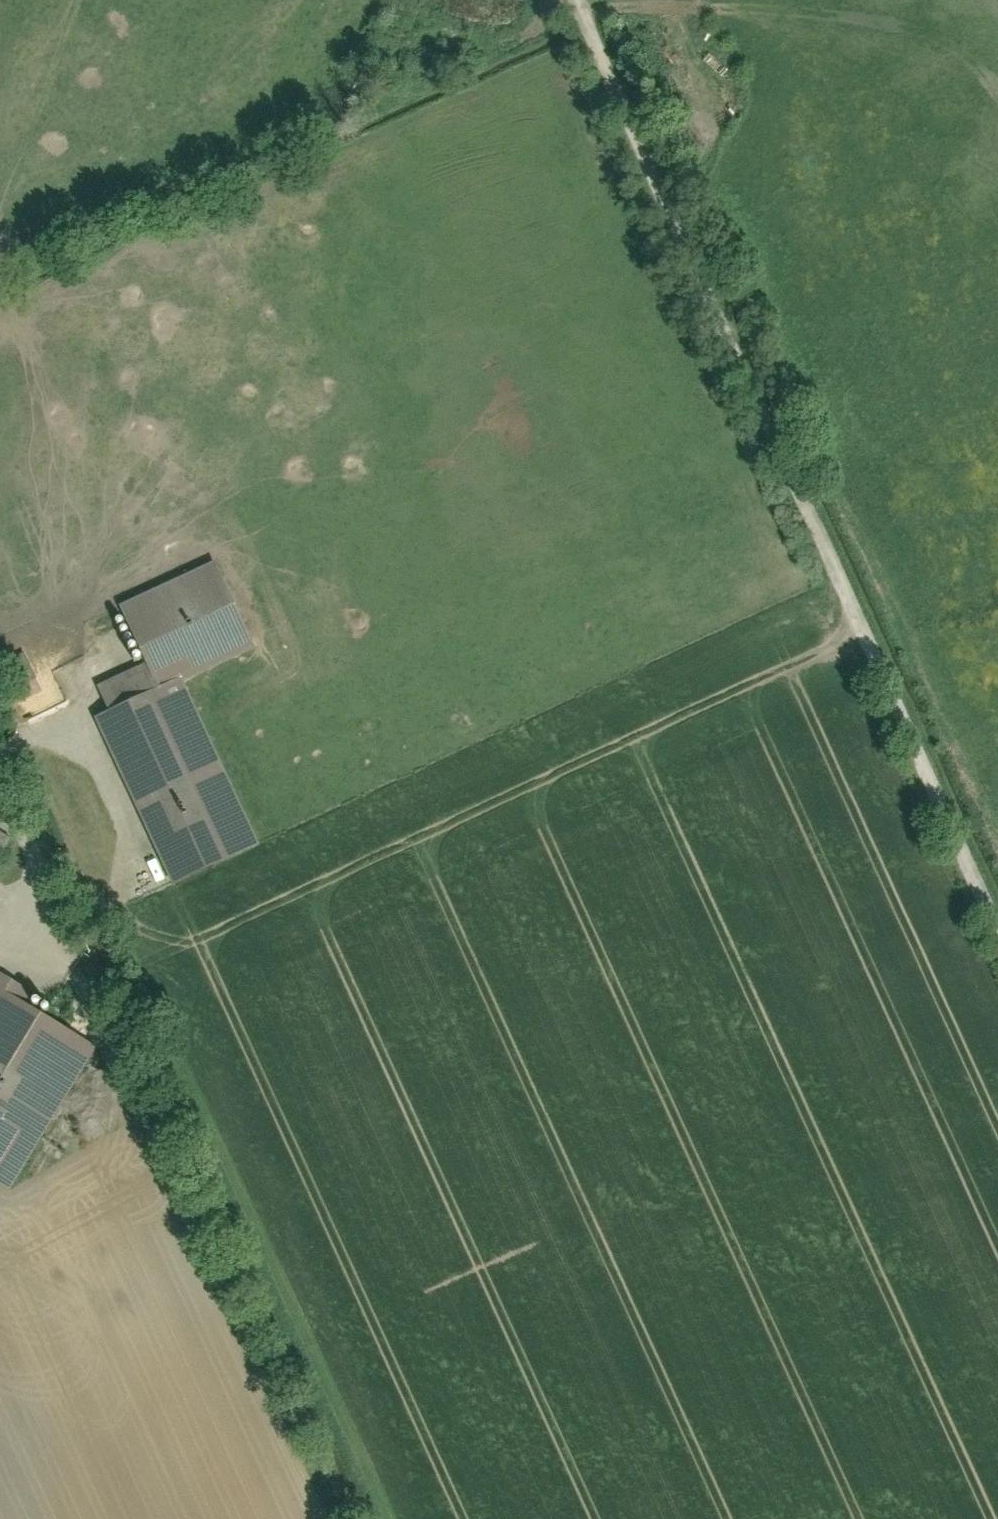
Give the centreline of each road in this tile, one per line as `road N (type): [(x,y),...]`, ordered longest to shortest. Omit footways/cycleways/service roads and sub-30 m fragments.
road 1 (track): [(597,0),(997,928)]

